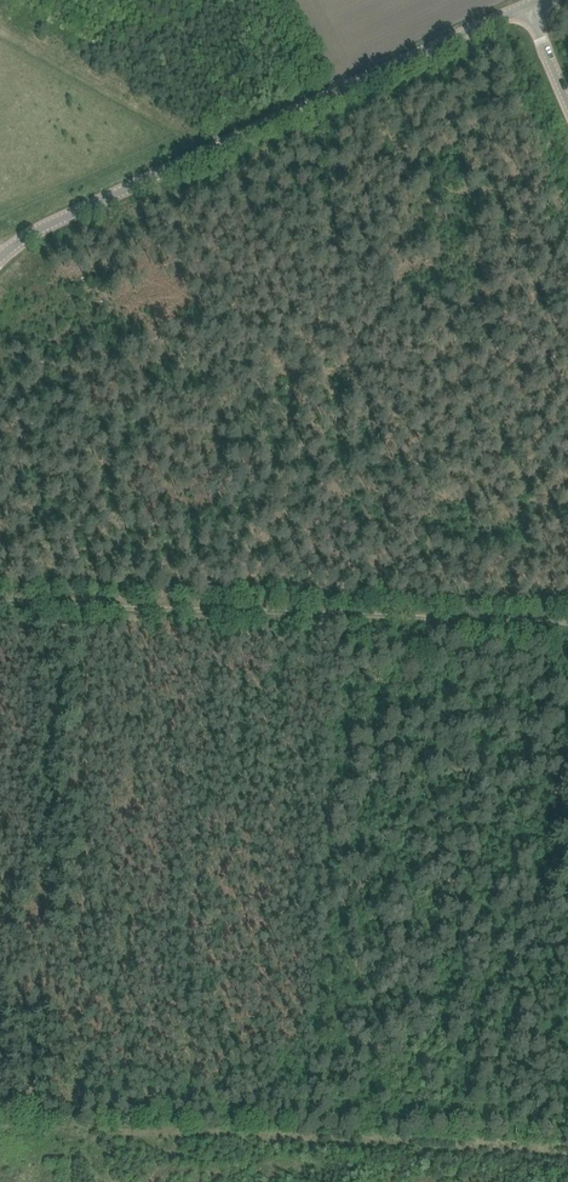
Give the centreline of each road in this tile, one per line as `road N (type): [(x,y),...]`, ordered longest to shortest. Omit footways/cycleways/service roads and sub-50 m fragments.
road 1 (unclassified): [(0,257),(47,226),(531,7)]
road 2 (track): [(567,625),(0,600)]

